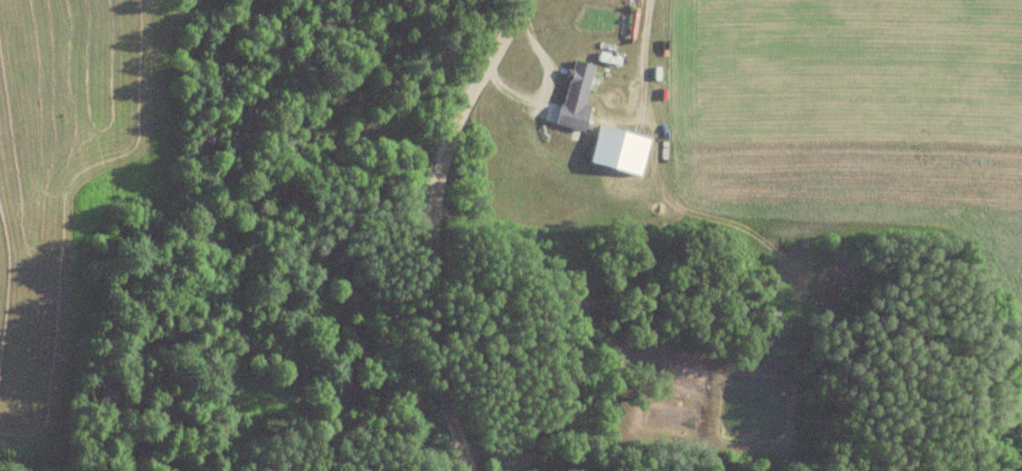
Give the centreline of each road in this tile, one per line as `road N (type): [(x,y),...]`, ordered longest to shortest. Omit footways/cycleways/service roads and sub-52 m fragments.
road 1 (residential): [(517,0),(451,128),(426,201),(421,312),(467,470)]

